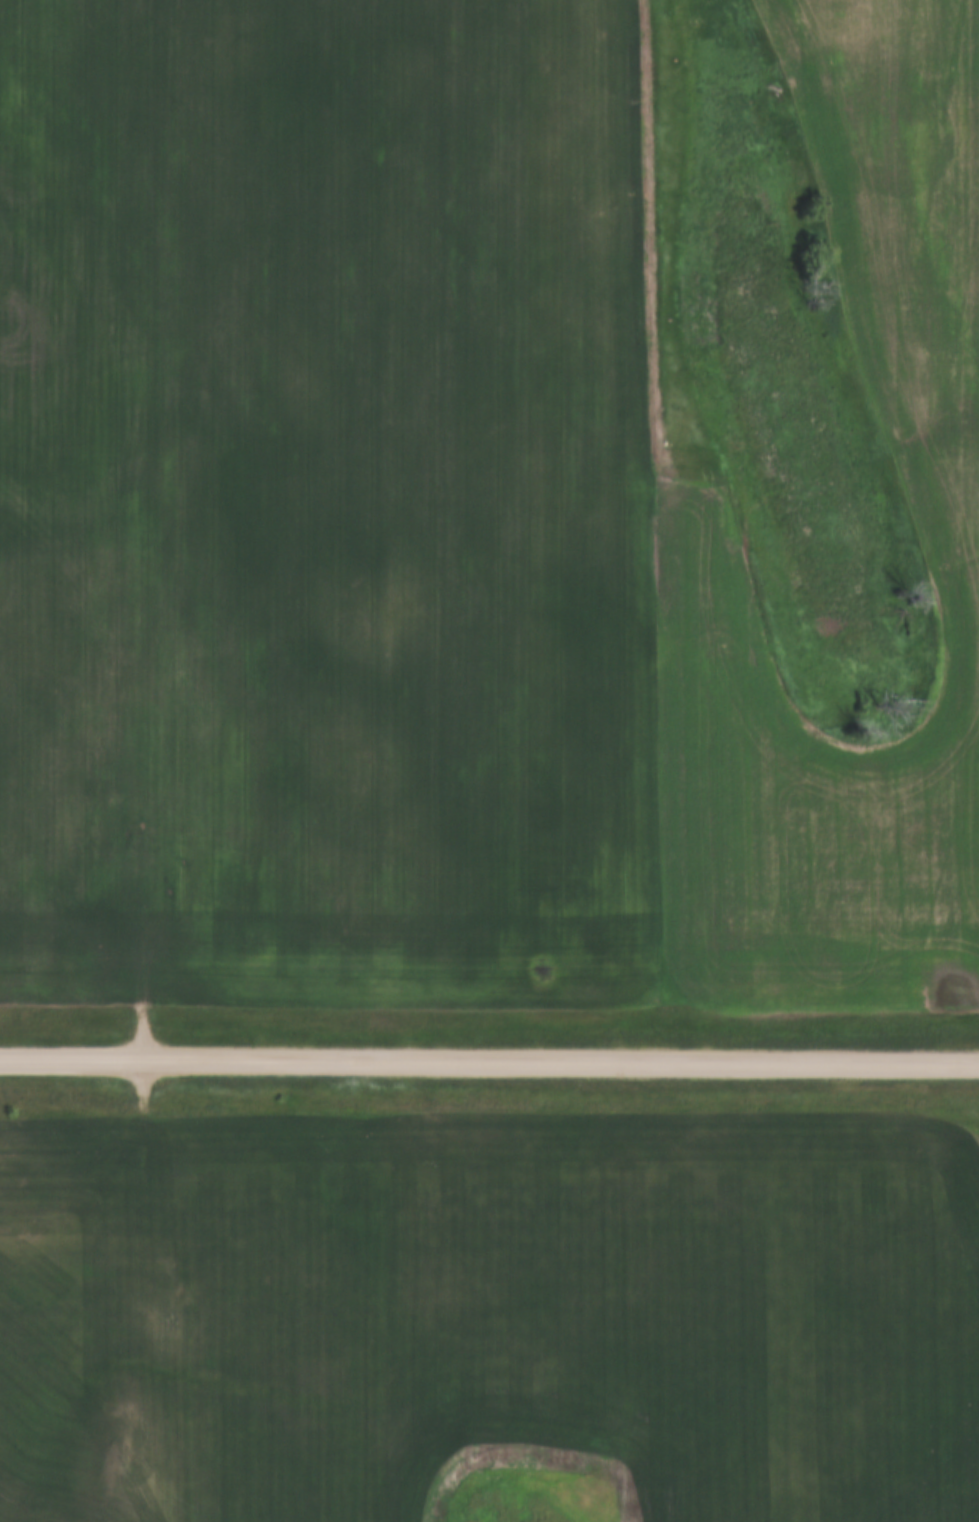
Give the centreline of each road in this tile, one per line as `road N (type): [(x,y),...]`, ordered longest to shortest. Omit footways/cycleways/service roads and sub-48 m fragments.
road 1 (tertiary): [(978,1050),(0,1054)]

